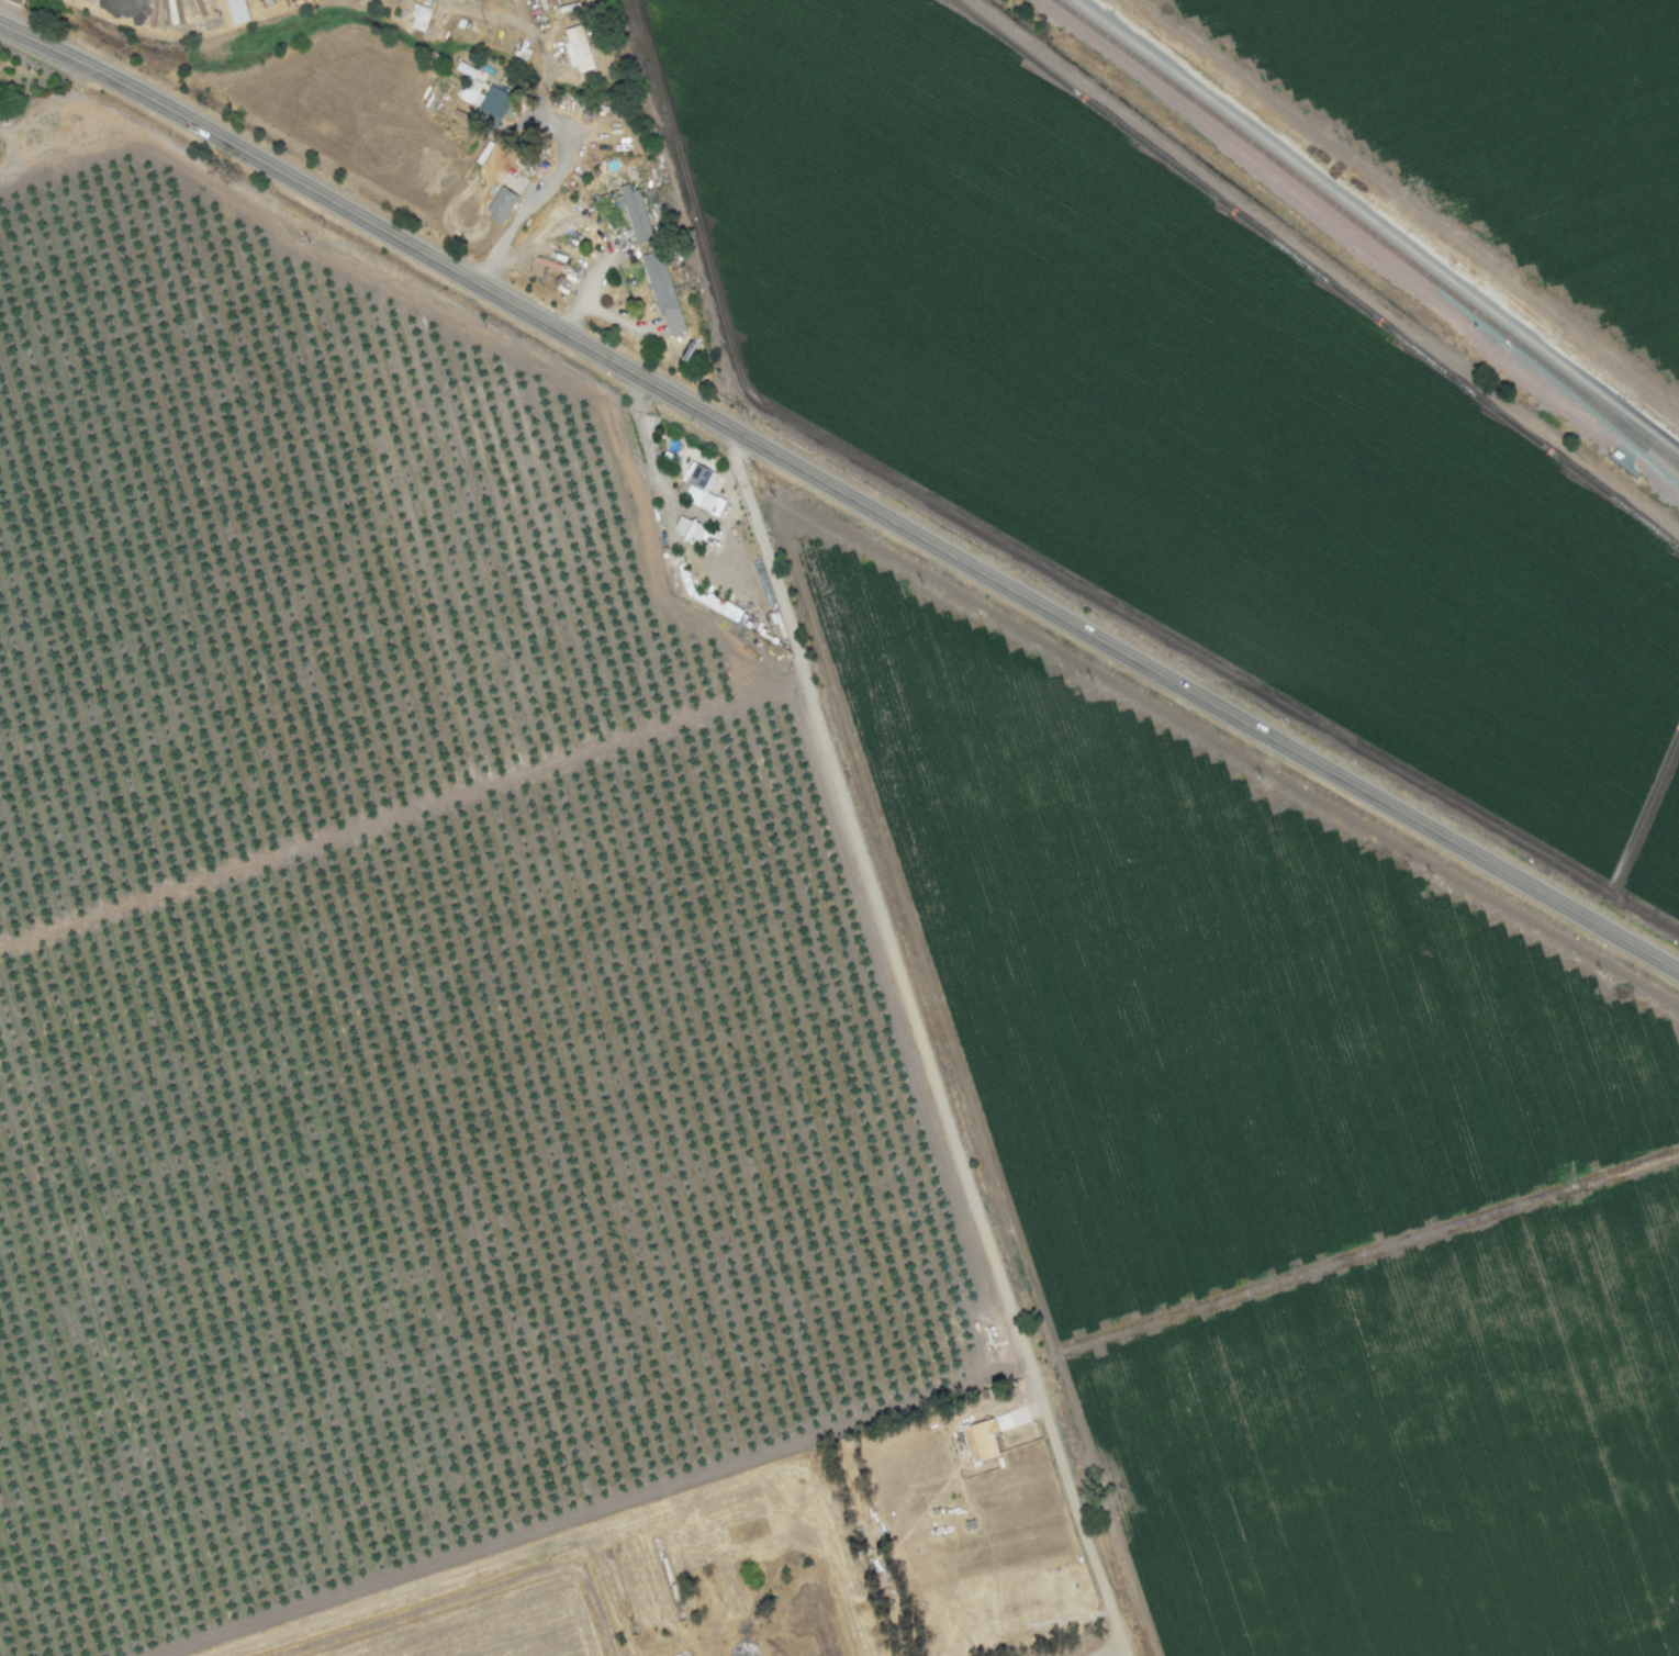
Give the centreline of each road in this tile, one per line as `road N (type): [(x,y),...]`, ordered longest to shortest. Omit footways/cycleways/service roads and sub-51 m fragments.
road 1 (secondary): [(0,28),(193,124),(1678,972)]

